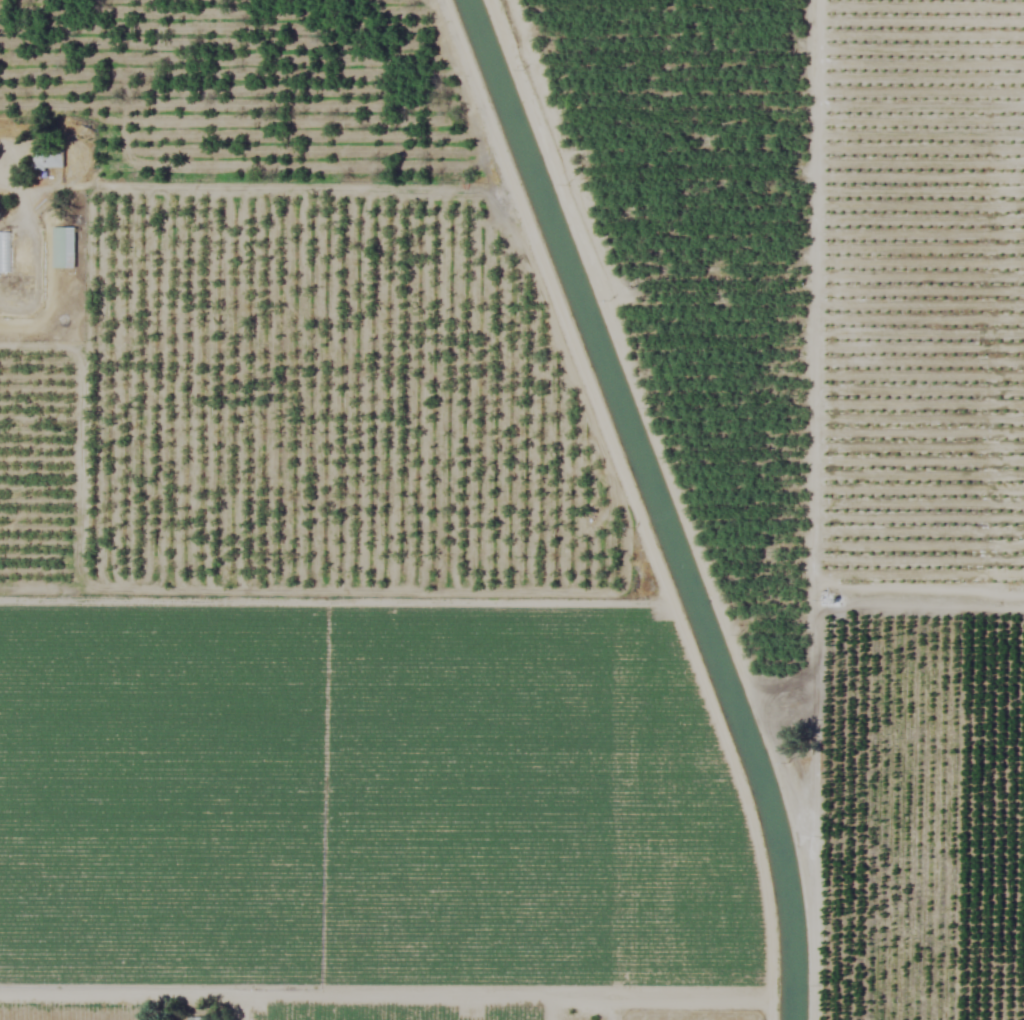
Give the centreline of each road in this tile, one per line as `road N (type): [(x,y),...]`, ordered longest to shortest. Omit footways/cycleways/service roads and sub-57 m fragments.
road 1 (residential): [(0,995),(602,1003)]

